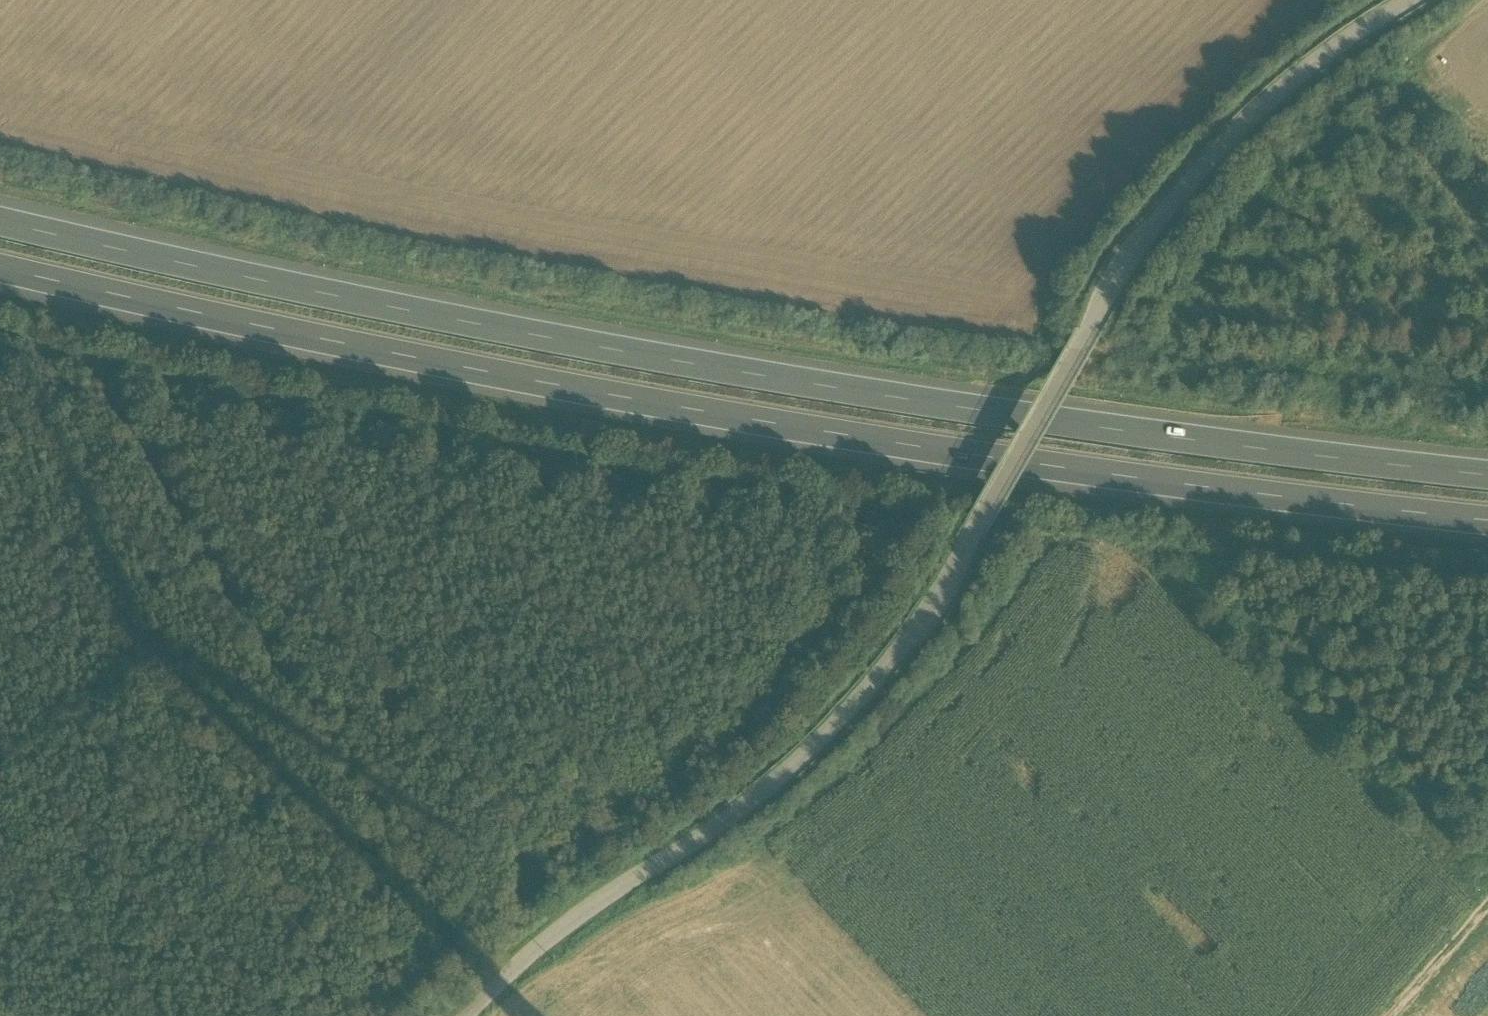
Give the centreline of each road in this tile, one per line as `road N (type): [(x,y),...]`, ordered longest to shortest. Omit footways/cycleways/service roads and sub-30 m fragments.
road 1 (motorway): [(1487,473),(1236,443),(587,341),(0,216)]
road 2 (motorway): [(0,267),(584,385),(1201,484),(1487,518)]
road 3 (unclassified): [(1411,0),(1310,66),(1183,186),(1107,294),(904,648),(802,768),(708,839),(598,904),(470,1015)]
road 4 (track): [(1391,1015),(1487,907)]

